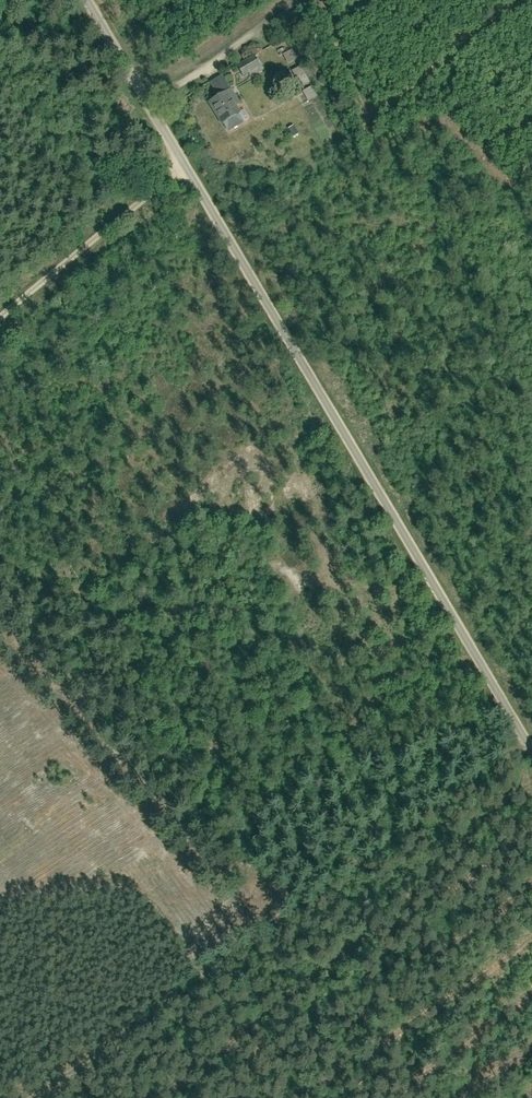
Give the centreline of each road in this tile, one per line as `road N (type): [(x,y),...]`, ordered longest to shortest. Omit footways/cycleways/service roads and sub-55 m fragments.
road 1 (unclassified): [(87,0),(531,750)]
road 2 (track): [(42,1097),(526,740)]
road 3 (track): [(186,166),(0,322)]

